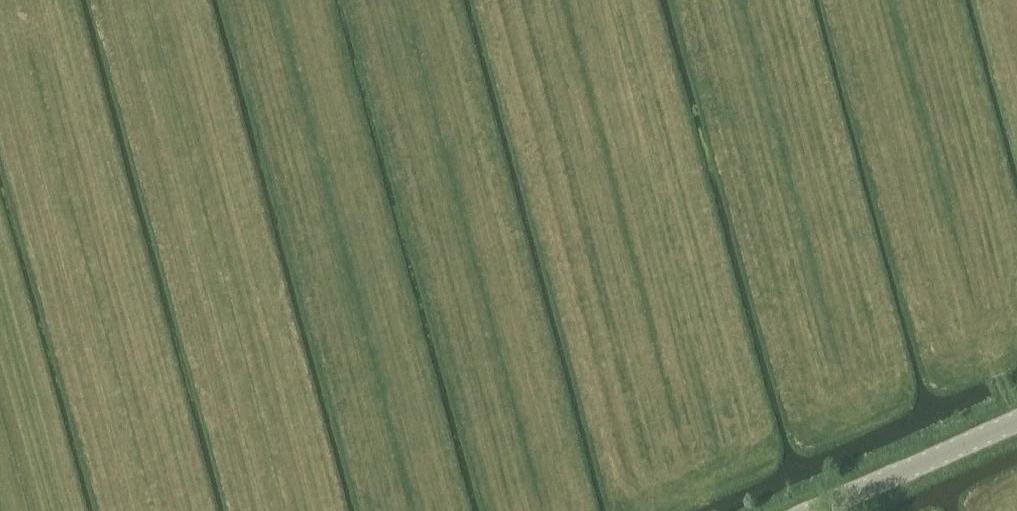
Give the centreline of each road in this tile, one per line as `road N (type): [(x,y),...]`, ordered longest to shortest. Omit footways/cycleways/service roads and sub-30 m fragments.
road 1 (unclassified): [(829,510),(1016,428)]

